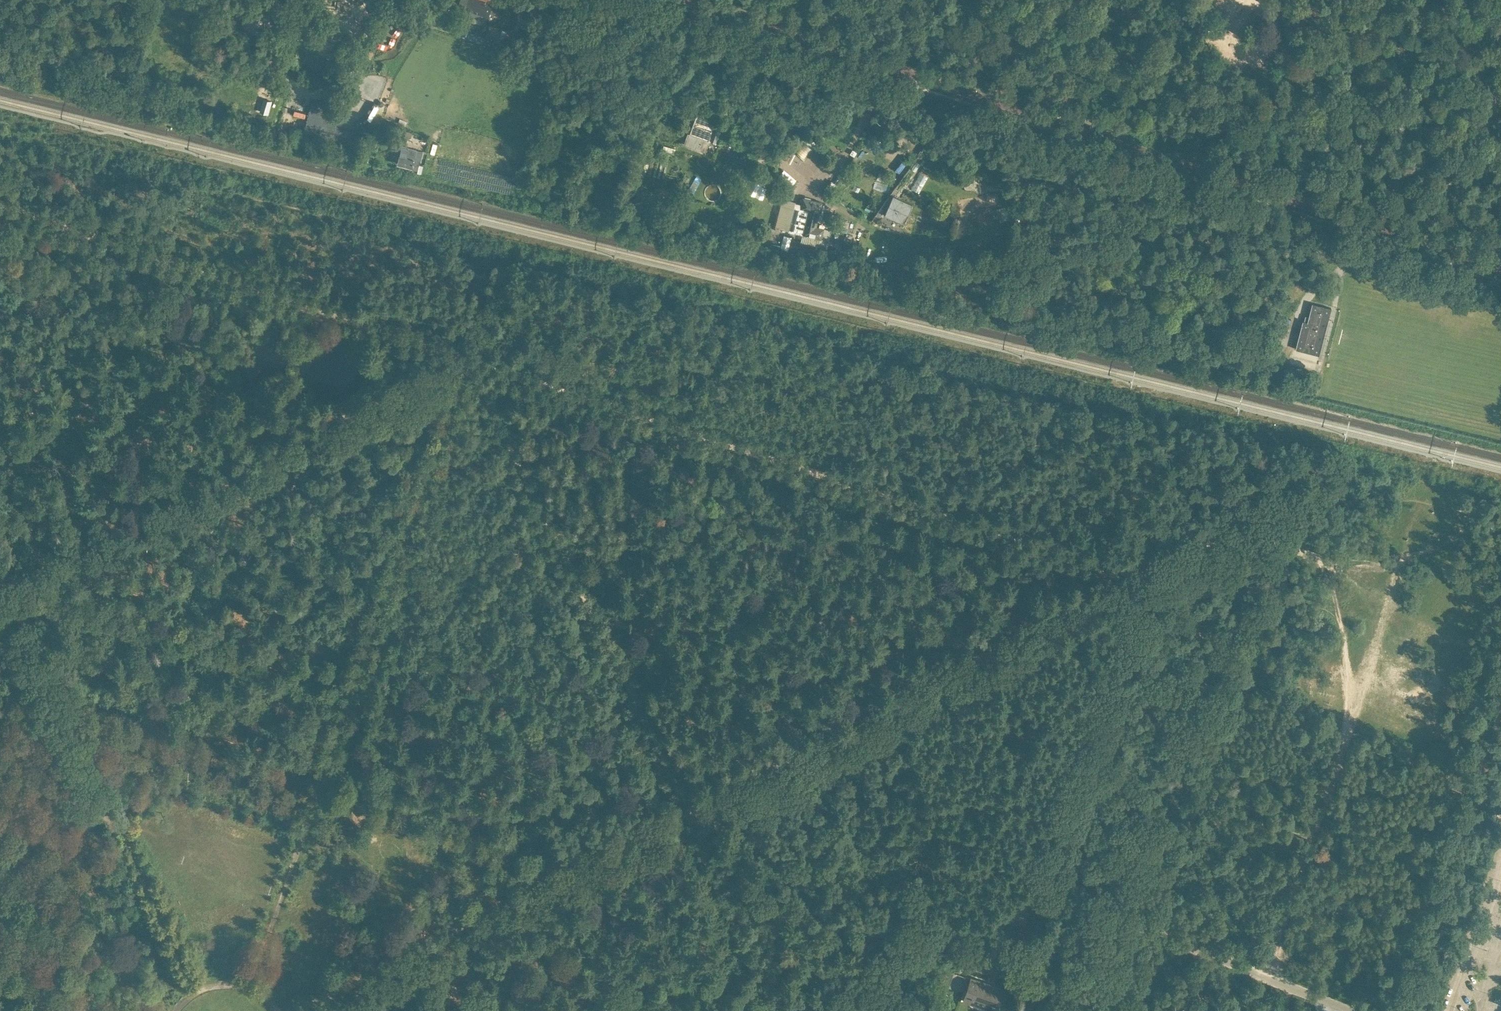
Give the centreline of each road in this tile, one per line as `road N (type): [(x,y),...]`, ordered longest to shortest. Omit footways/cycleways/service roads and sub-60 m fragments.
road 1 (unclassified): [(1500,269),(689,0)]
road 2 (unclassified): [(1352,1010),(1039,890)]

